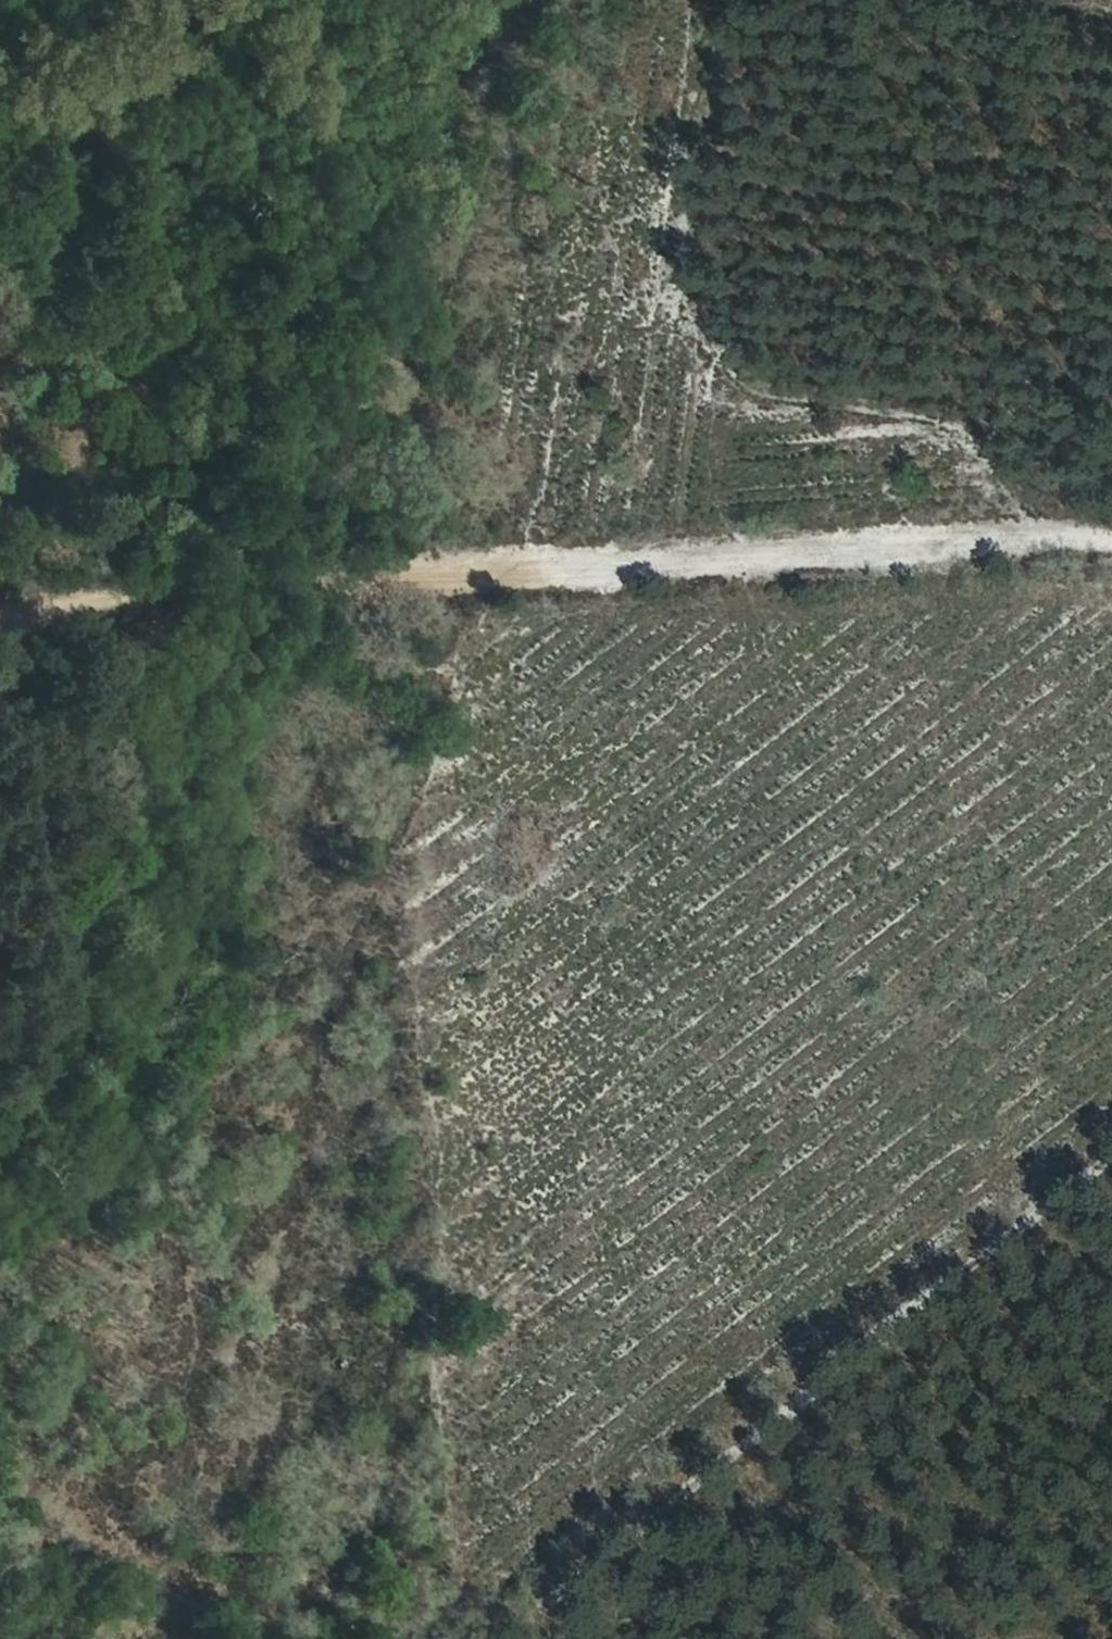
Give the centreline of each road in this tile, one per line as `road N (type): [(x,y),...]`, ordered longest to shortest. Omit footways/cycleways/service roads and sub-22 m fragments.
road 1 (track): [(1111,534),(321,573),(0,641)]
road 2 (track): [(1111,1162),(506,1638)]

